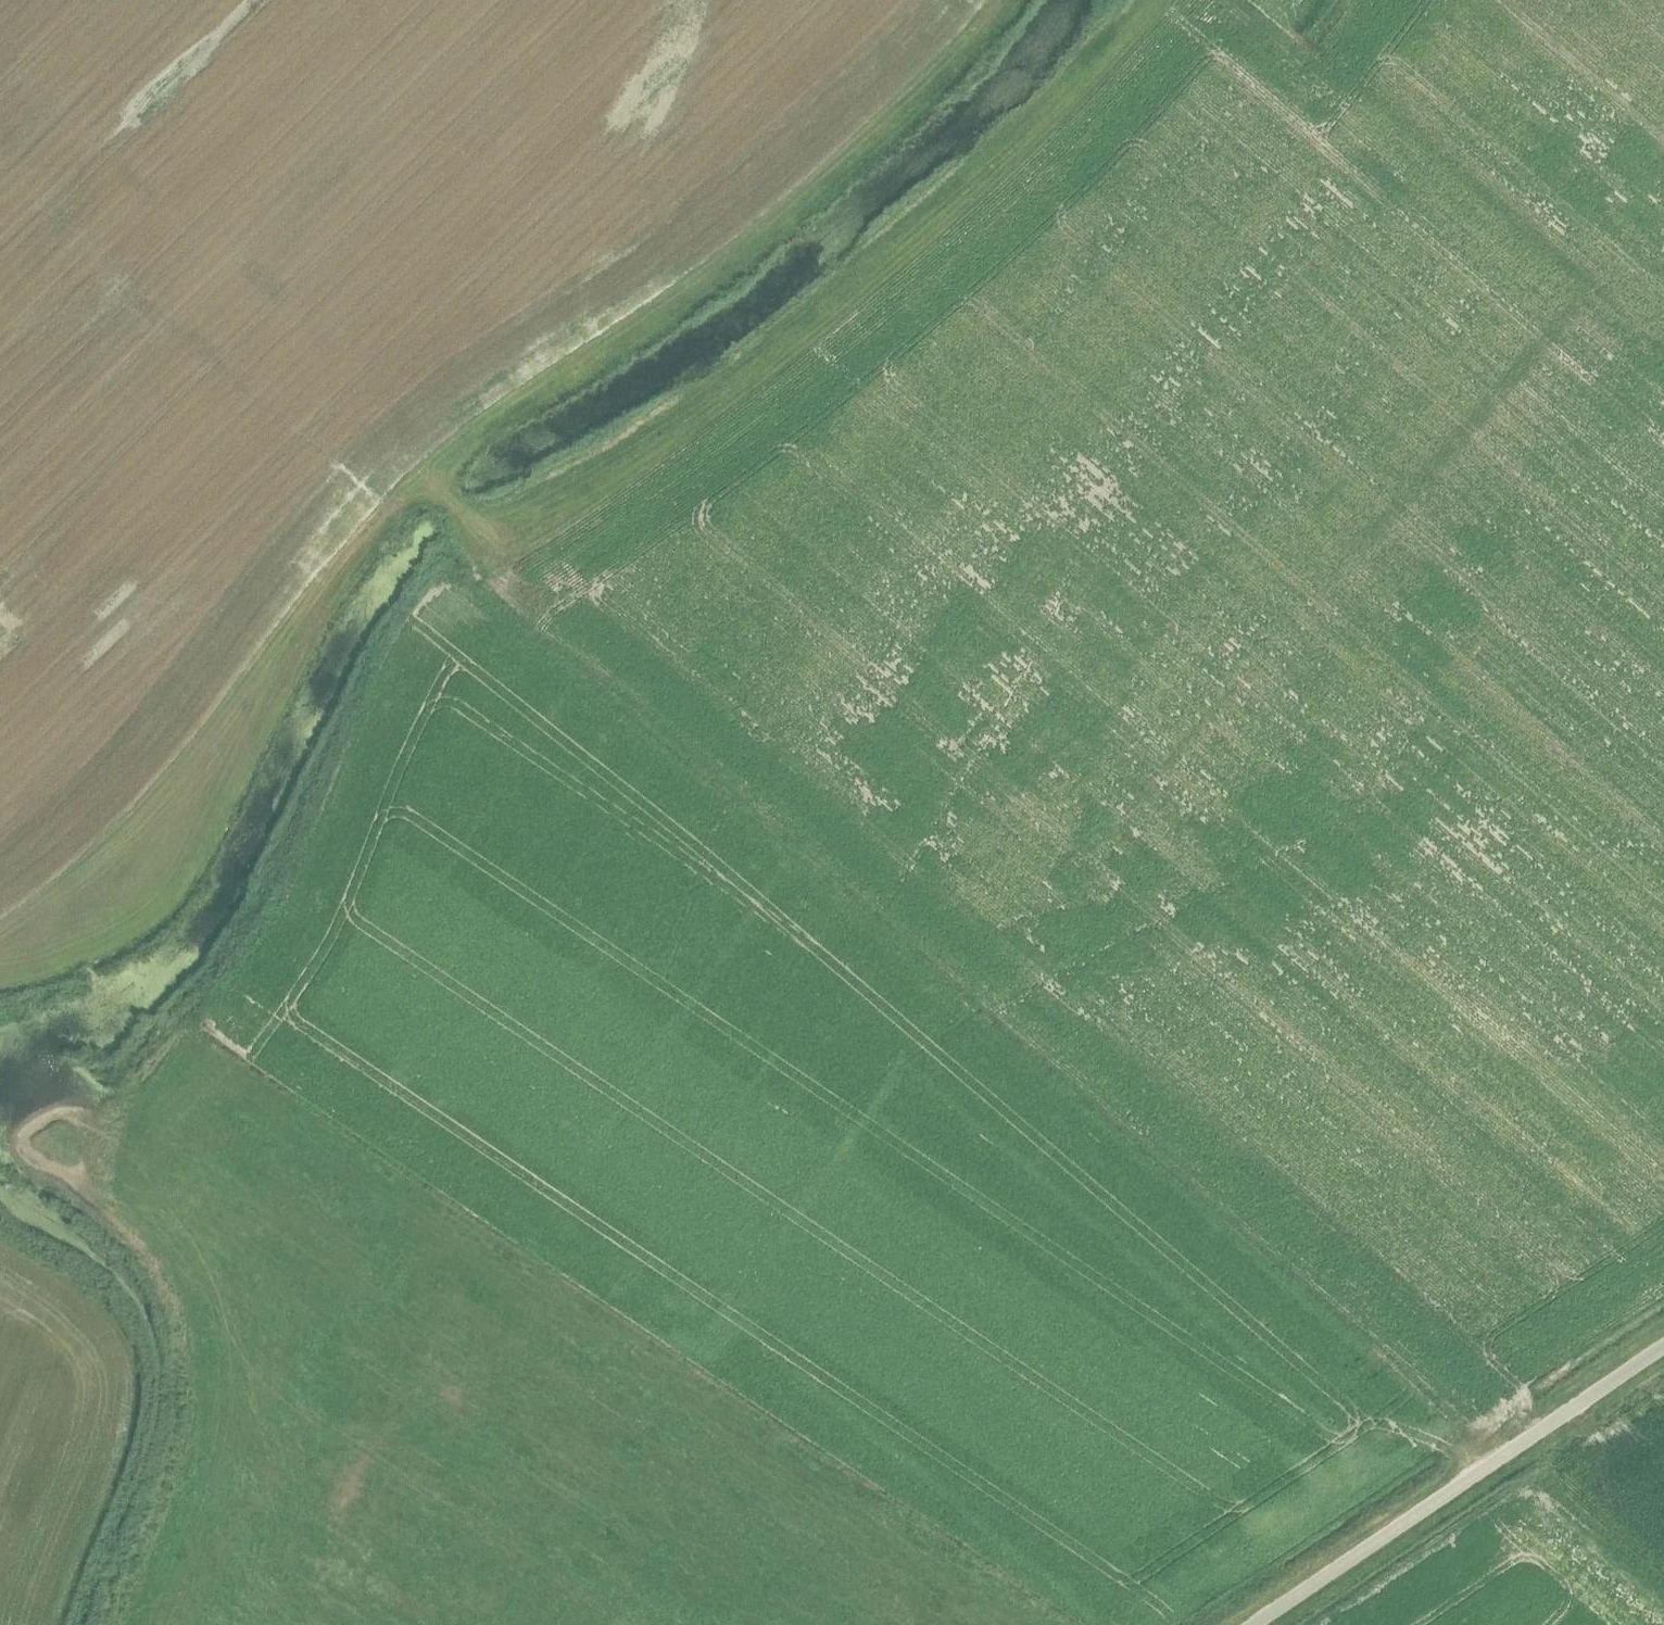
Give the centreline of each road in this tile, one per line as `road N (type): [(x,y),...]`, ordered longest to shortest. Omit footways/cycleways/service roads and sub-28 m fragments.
road 1 (unclassified): [(1253,1624),(1663,1345)]

